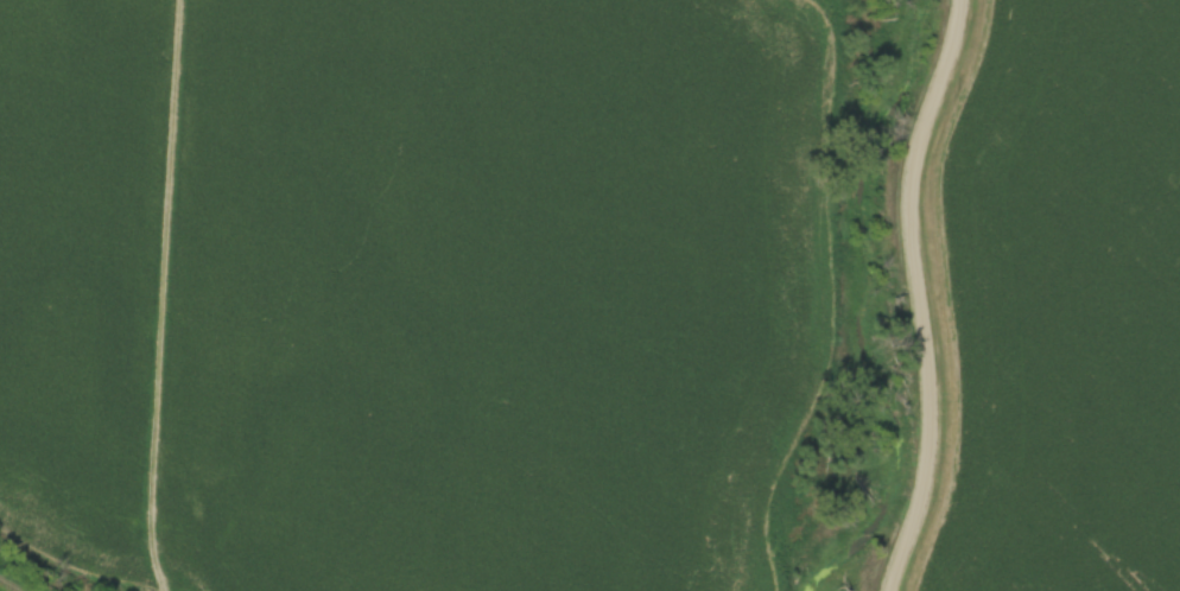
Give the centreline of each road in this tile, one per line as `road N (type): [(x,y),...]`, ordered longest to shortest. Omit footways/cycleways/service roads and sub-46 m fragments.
road 1 (residential): [(960,0),(906,205),(927,432),(915,510),(885,590)]

